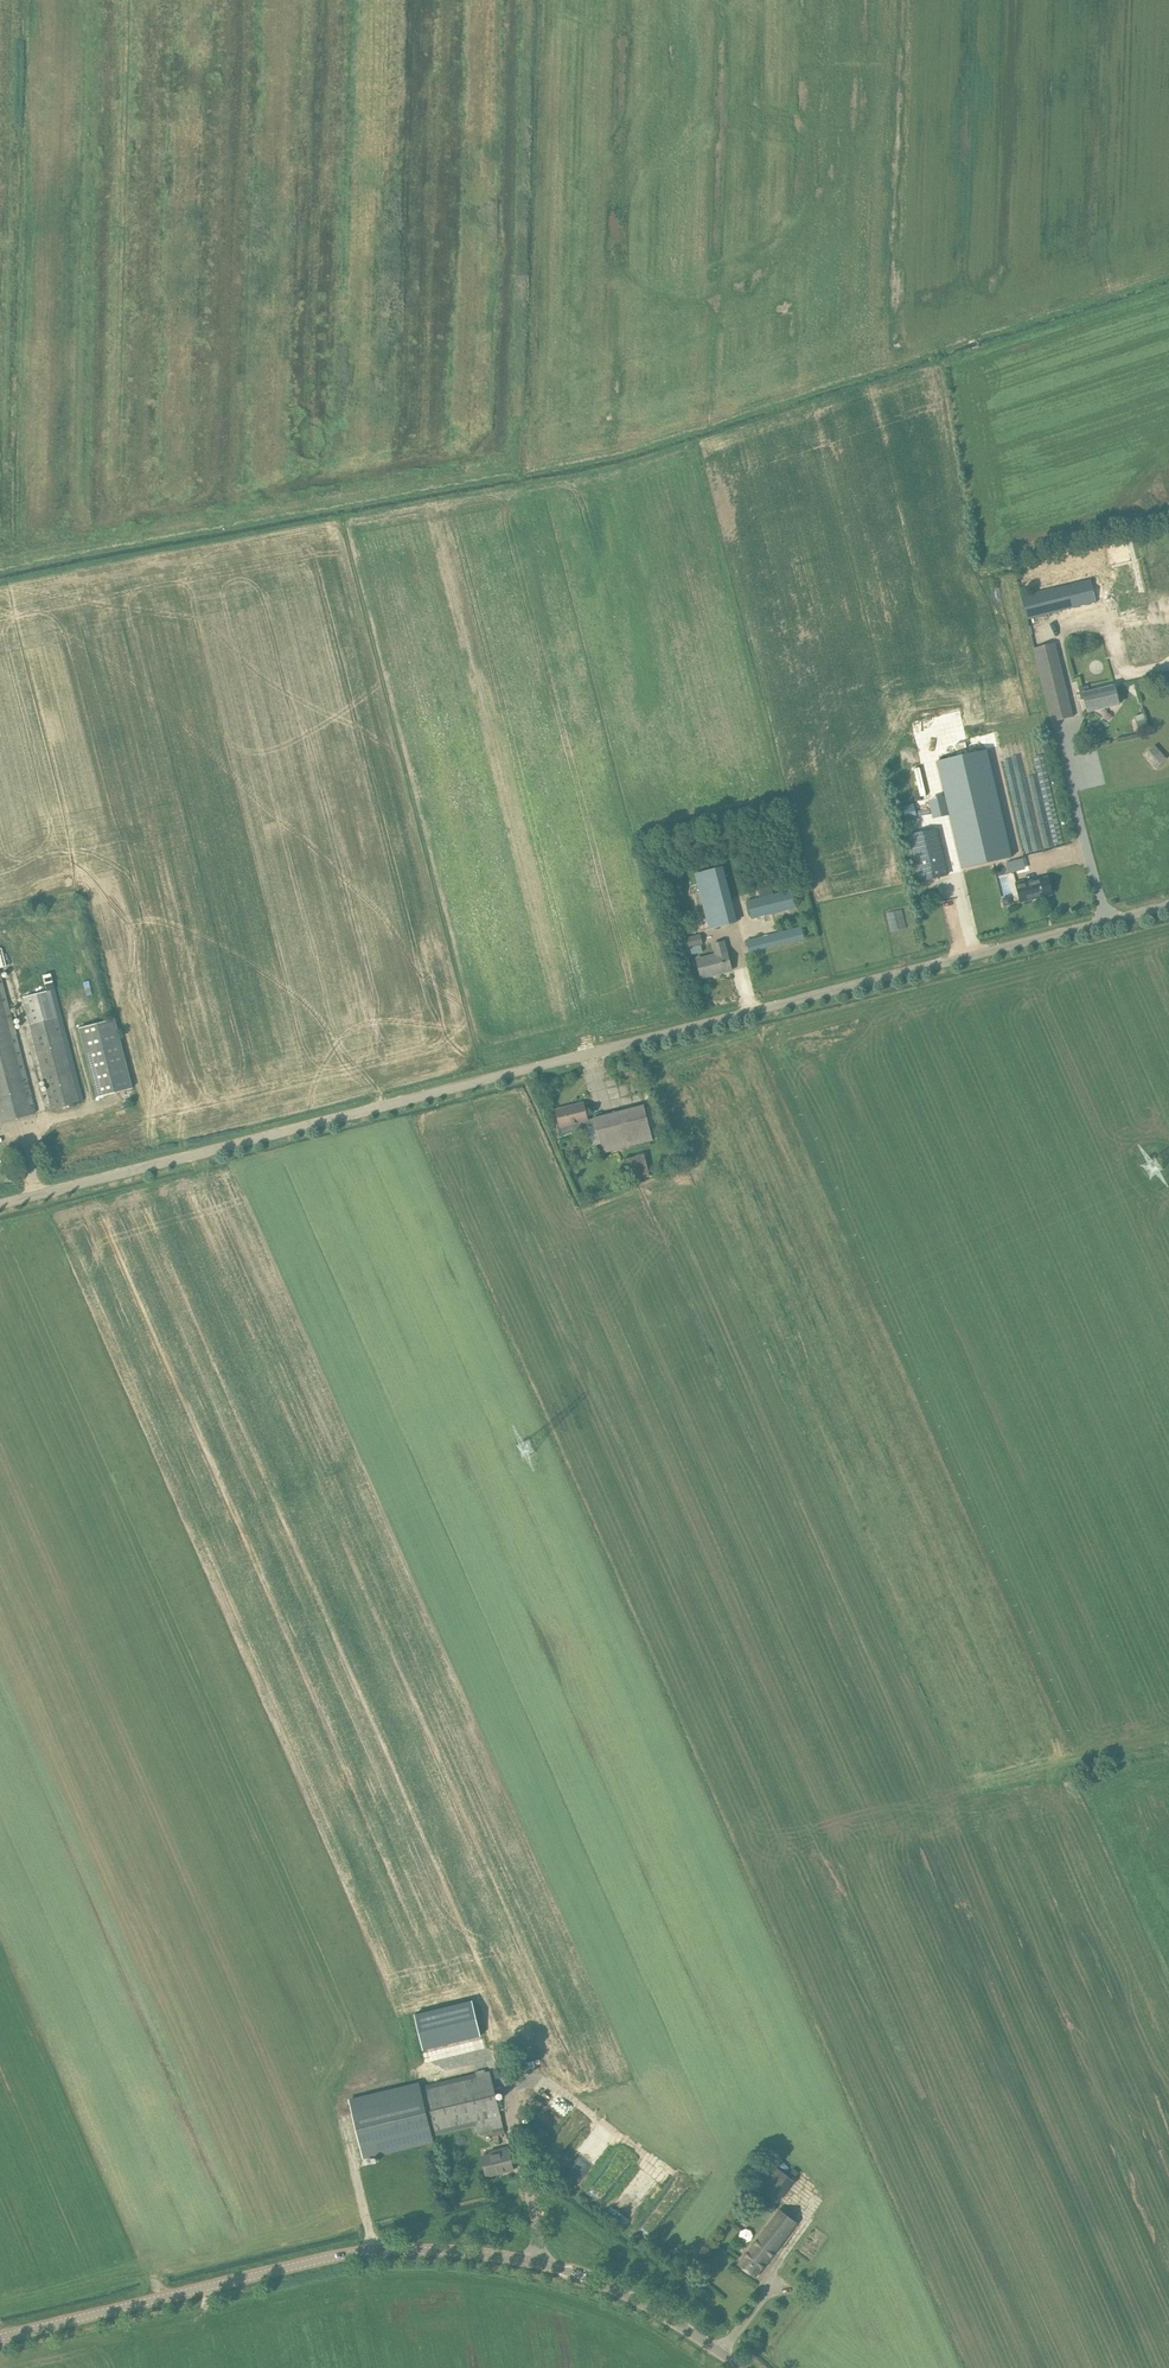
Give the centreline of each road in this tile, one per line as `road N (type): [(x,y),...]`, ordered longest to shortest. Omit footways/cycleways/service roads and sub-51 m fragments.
road 1 (unclassified): [(0,1200),(1168,903)]
road 2 (unclassified): [(735,2367),(649,2310),(568,2270),(465,2246),(375,2252),(0,2340)]

